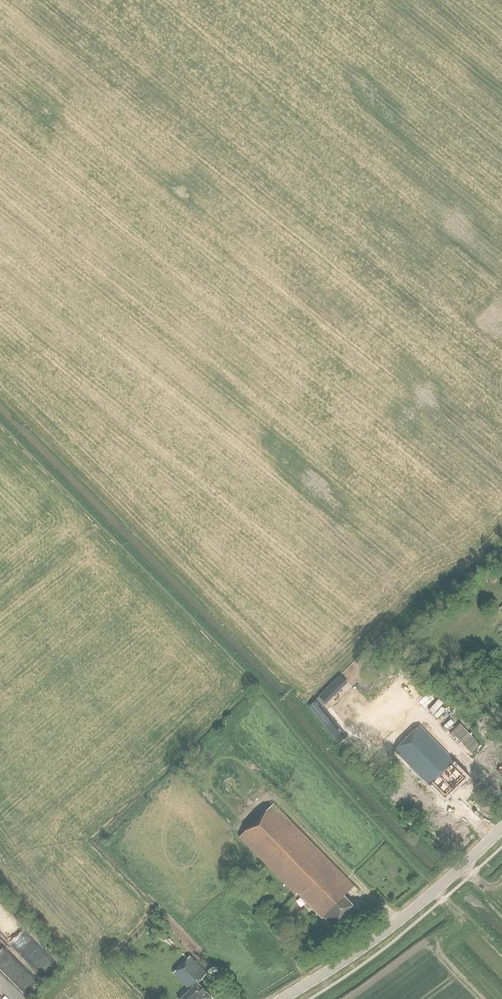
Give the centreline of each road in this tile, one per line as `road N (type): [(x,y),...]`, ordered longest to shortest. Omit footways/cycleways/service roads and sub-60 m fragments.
road 1 (secondary): [(501,829),(399,922),(283,998)]

